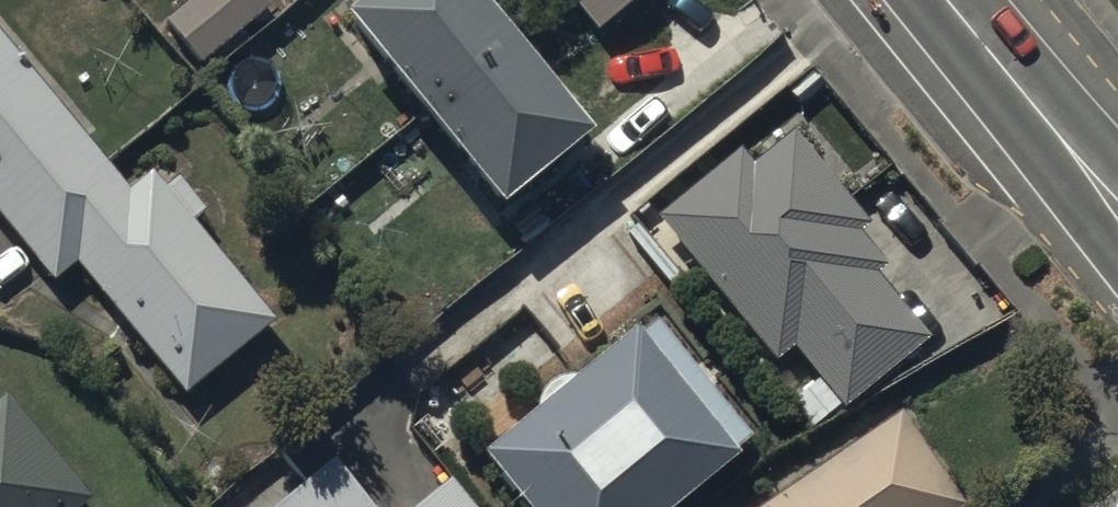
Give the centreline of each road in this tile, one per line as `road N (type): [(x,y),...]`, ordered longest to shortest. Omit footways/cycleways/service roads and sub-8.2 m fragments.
road 1 (tertiary): [(948,0),(1117,206)]

